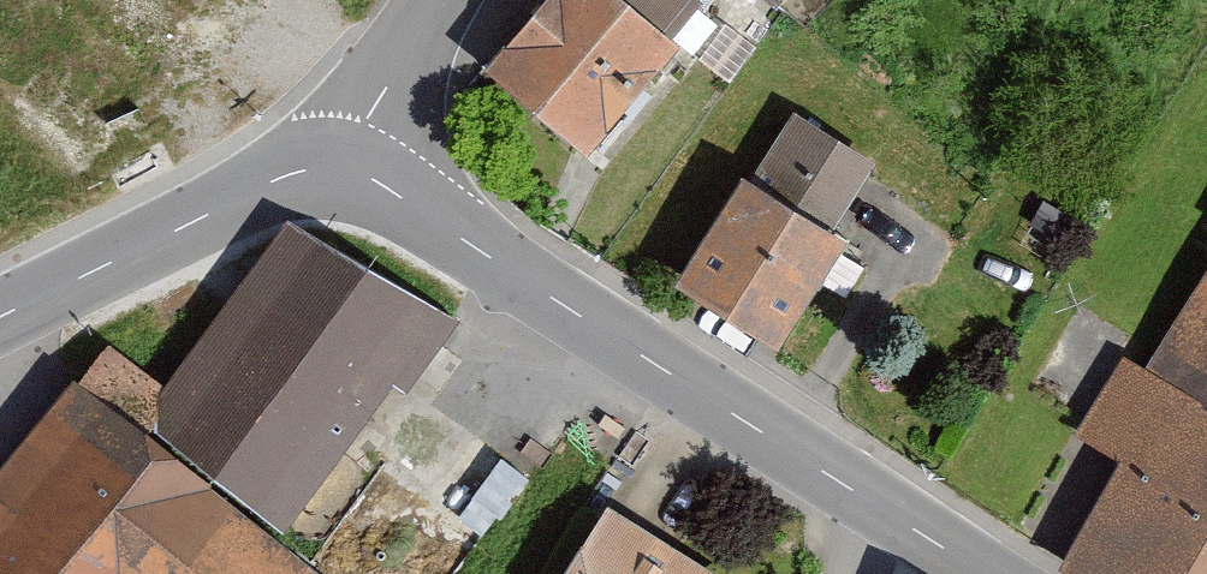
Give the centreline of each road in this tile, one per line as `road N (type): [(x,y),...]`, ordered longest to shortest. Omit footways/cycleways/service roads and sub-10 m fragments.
road 1 (secondary): [(986,573),(373,179),(341,167)]
road 2 (secondary): [(341,167),(274,181),(0,317)]
road 3 (tertiary): [(341,167),(438,0)]

